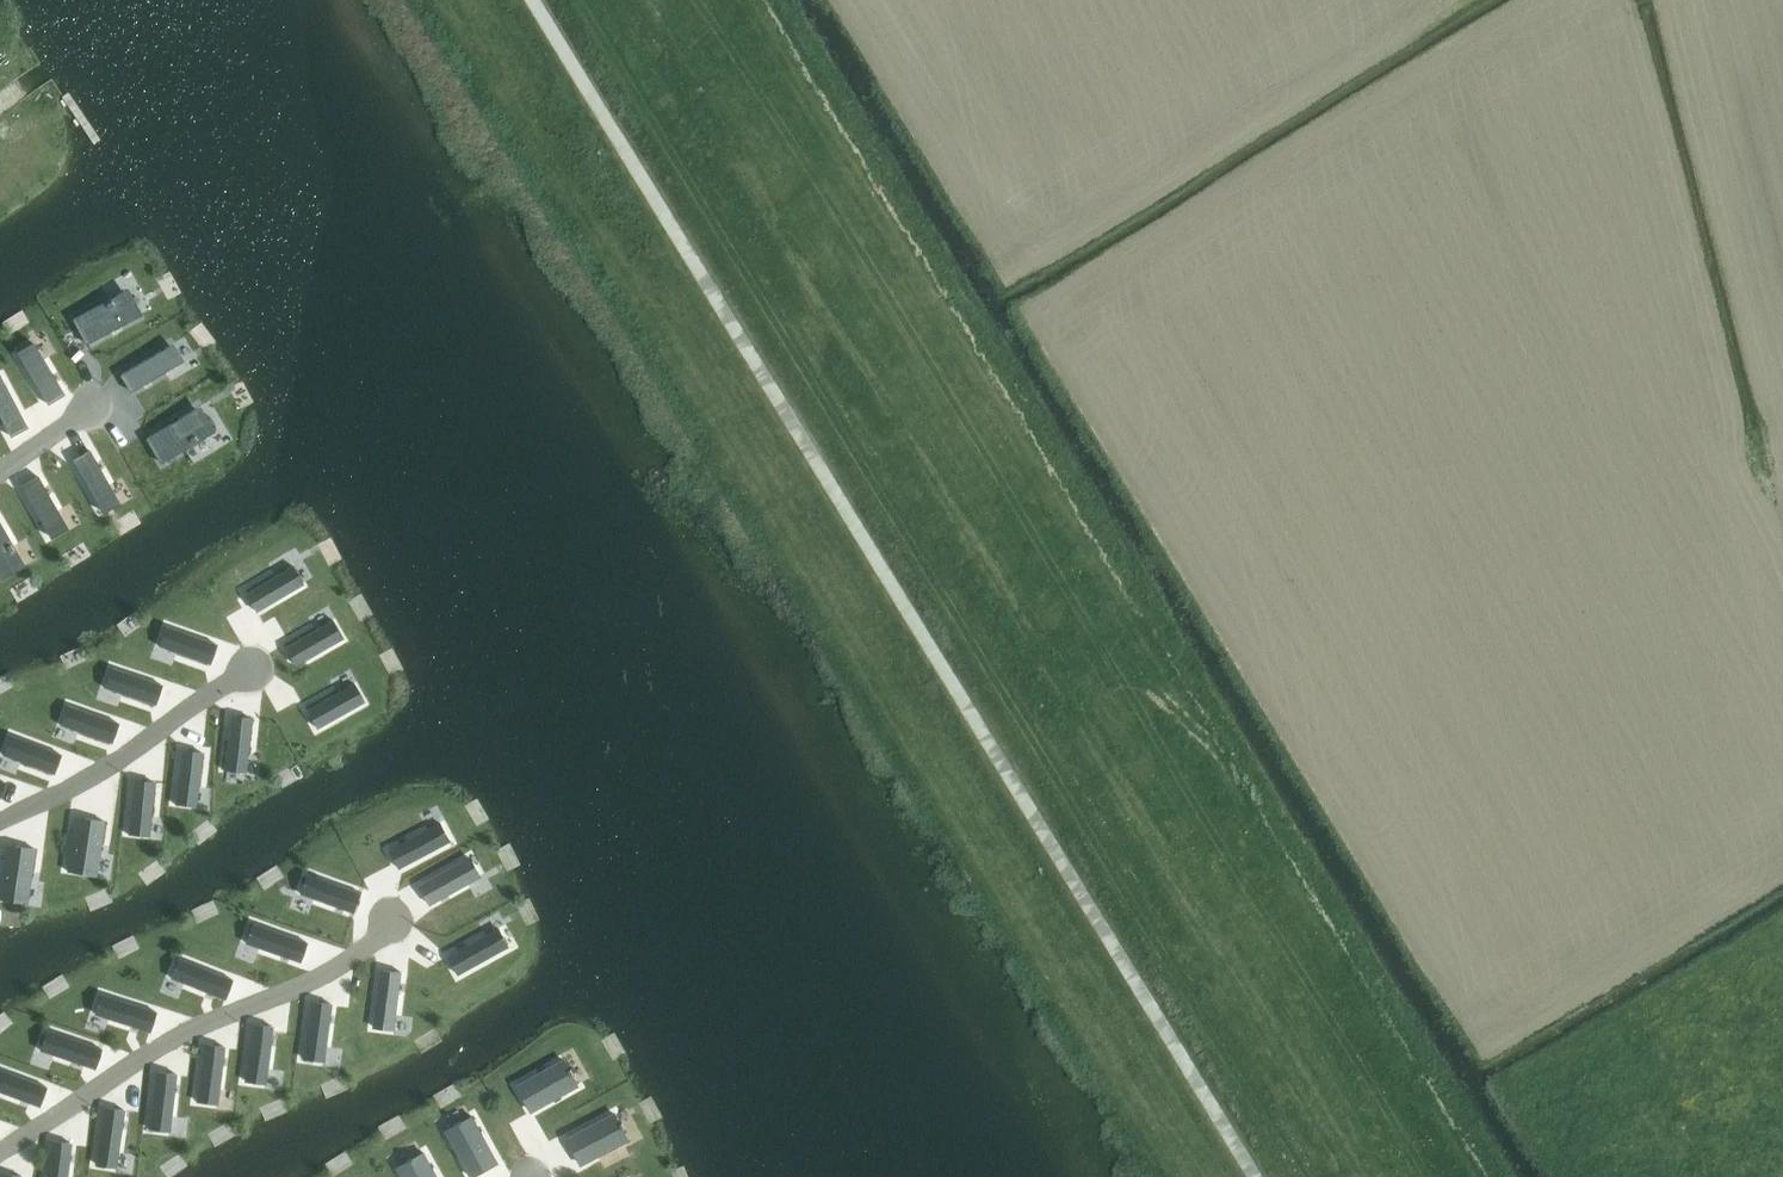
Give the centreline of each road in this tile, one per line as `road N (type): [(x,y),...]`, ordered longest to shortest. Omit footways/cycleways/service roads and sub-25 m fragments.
road 1 (track): [(576,0),(1296,1176)]

